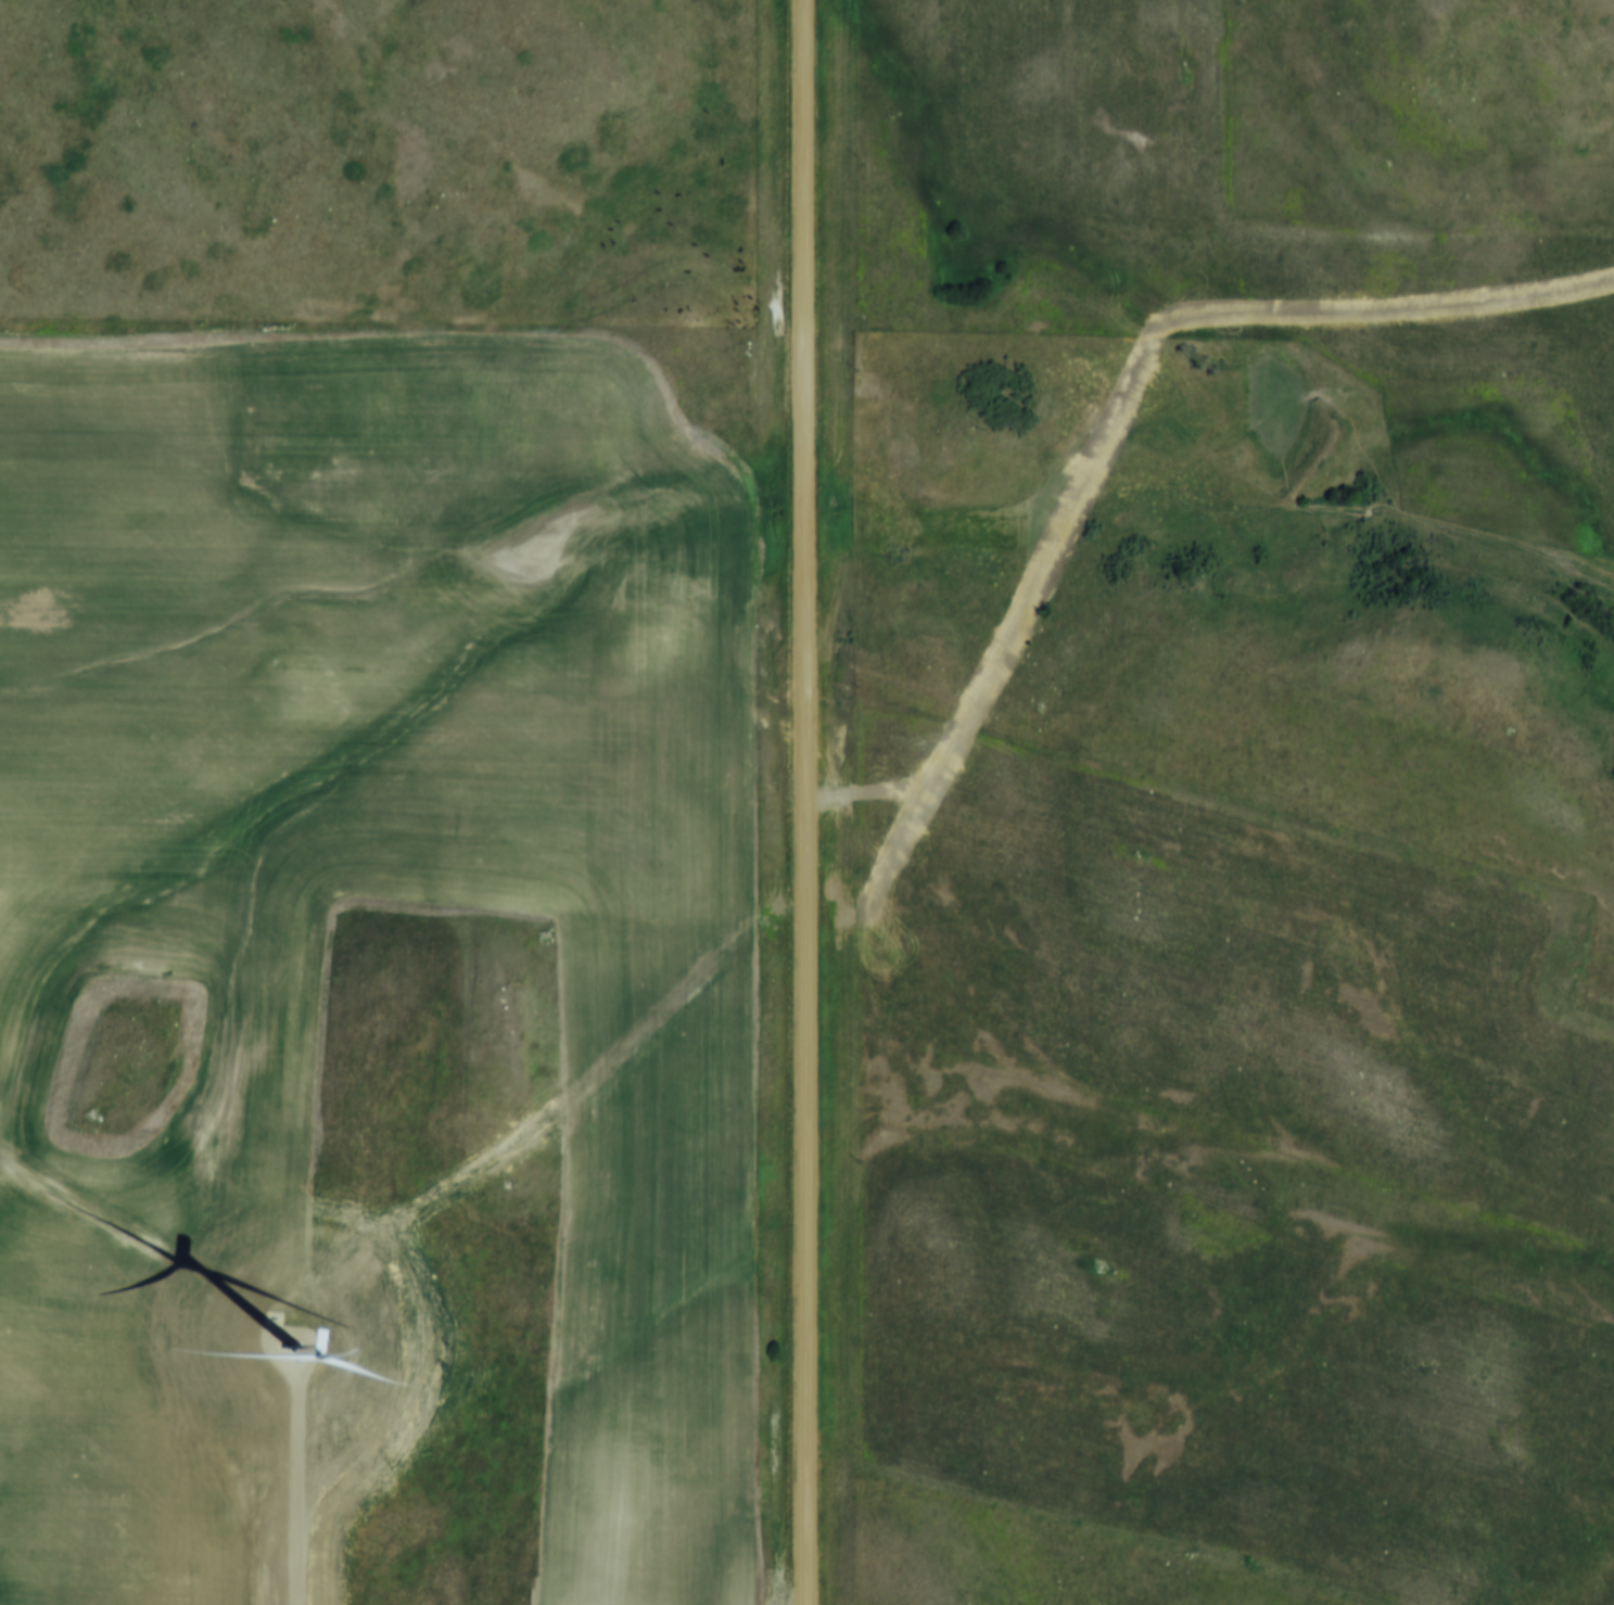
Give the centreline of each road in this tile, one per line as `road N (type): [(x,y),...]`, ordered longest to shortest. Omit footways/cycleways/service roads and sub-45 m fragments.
road 1 (residential): [(810,1604),(806,0)]

